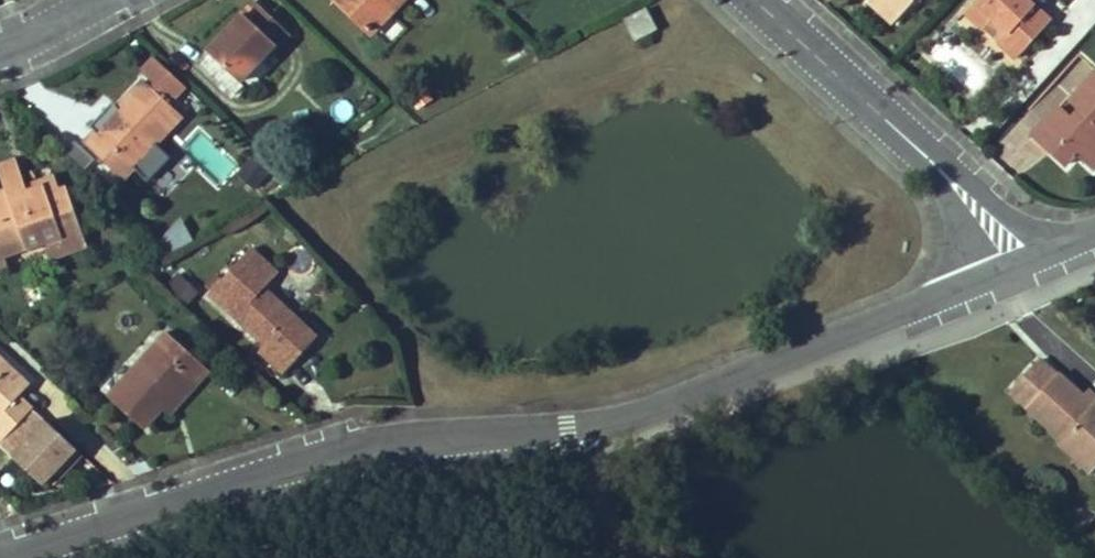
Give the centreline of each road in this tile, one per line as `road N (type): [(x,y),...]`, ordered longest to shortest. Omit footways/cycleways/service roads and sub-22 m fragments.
road 1 (residential): [(0,552),(362,443),(571,421),(851,336),(1019,265)]
road 2 (residential): [(756,0),(959,187),(1019,265)]

